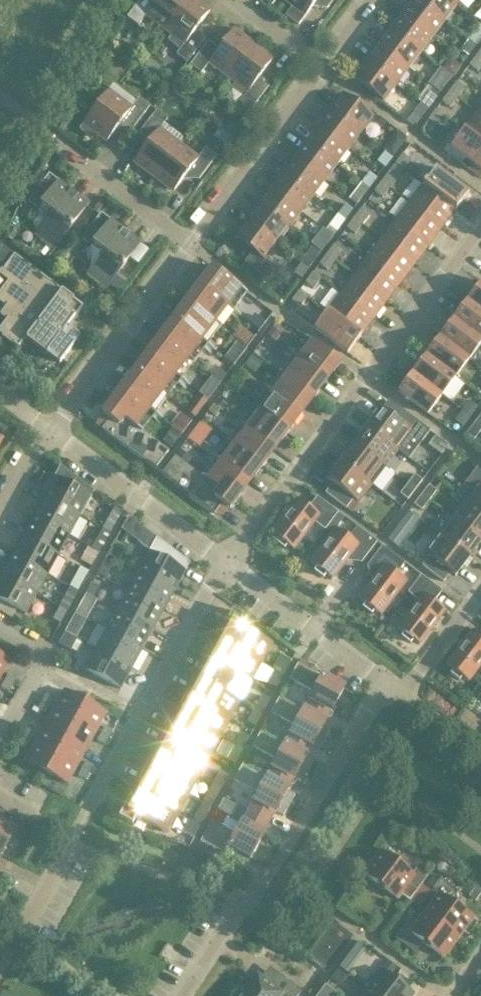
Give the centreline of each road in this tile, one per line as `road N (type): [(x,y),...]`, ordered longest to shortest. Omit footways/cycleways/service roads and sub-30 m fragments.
road 1 (residential): [(0,974),(228,564)]
road 2 (residential): [(182,995),(386,690)]
road 3 (residential): [(48,431),(192,243)]
road 4 (residential): [(228,564),(370,375)]
road 5 (residential): [(228,564),(48,431)]
road 6 (residential): [(370,375),(192,243)]
road 7 (residential): [(192,243),(322,68)]
road 8 (residential): [(386,690),(228,564)]
road 9 (residential): [(480,189),(322,68)]
road 10 (residential): [(370,375),(480,228)]
road 11 (residential): [(192,243),(49,138)]
road 12 (residential): [(0,743),(39,668),(39,651),(0,625)]
road 13 (residential): [(396,697),(480,587)]
road 14 (residential): [(480,459),(370,375)]

